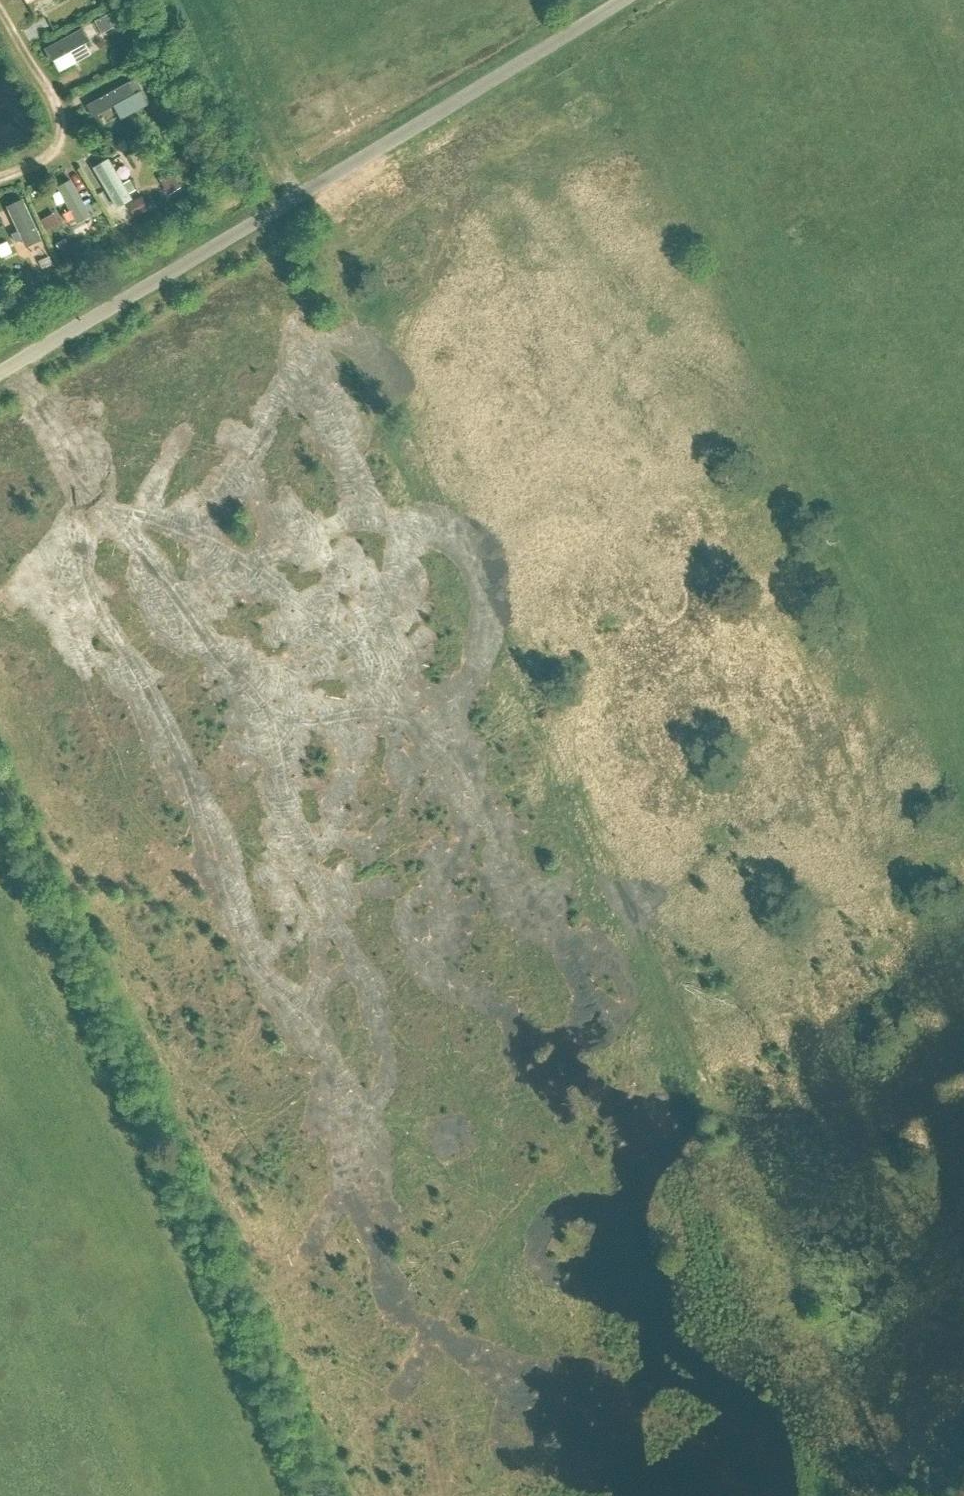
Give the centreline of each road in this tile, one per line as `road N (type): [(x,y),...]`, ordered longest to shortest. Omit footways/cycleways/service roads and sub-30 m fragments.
road 1 (unclassified): [(0,370),(623,0)]
road 2 (track): [(0,11),(59,104),(61,129),(36,164),(0,177)]

